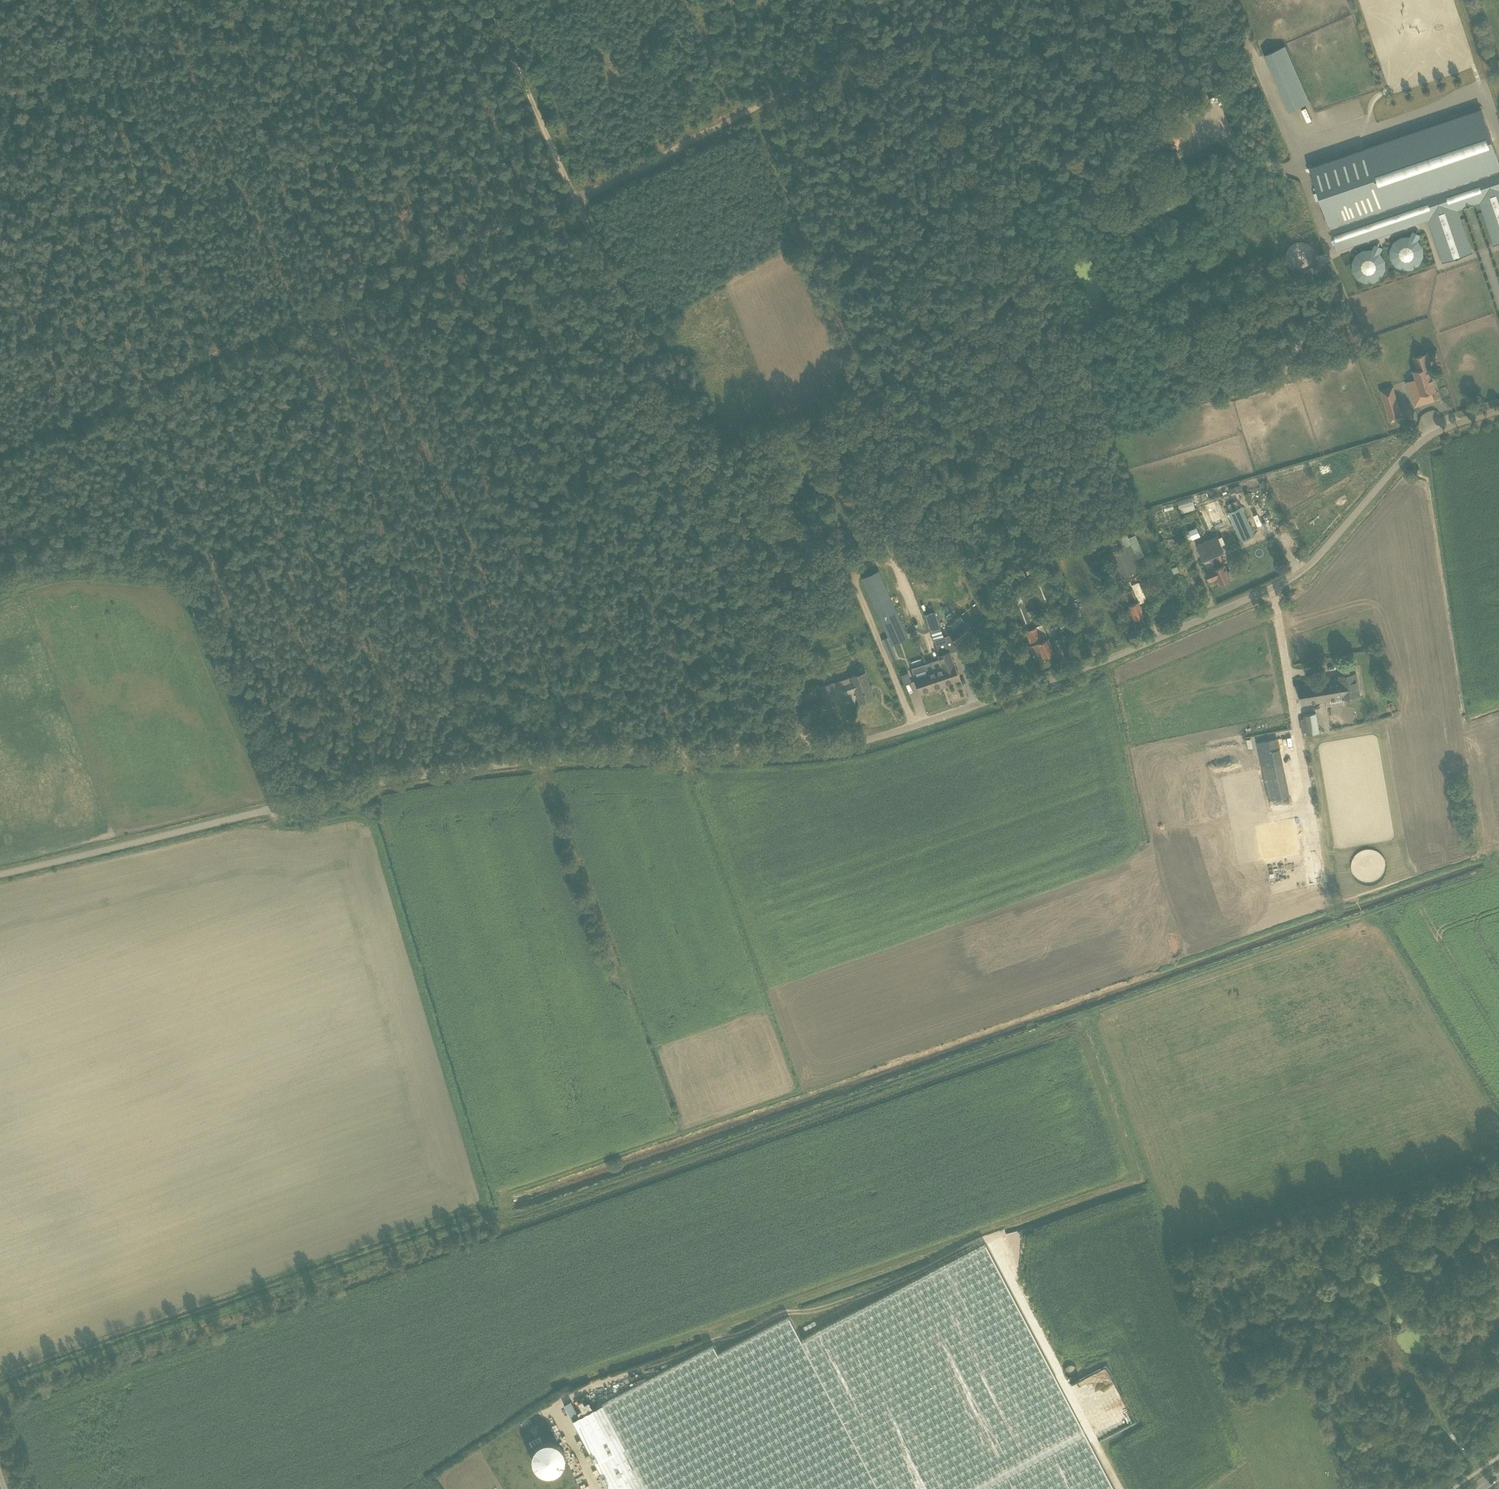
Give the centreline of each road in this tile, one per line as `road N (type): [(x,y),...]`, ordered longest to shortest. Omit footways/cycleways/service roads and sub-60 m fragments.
road 1 (unclassified): [(0,876),(480,769),(807,747),(890,728),(1128,652),(1283,585),(1427,438),(1498,408)]
road 2 (track): [(570,201),(0,448)]
road 3 (track): [(570,201),(807,747)]
road 4 (track): [(818,76),(930,222),(925,276),(1046,541),(1022,578)]
road 5 (track): [(958,0),(570,201)]
road 6 (track): [(1424,441),(1487,848)]
road 7 (track): [(486,0),(570,201)]

